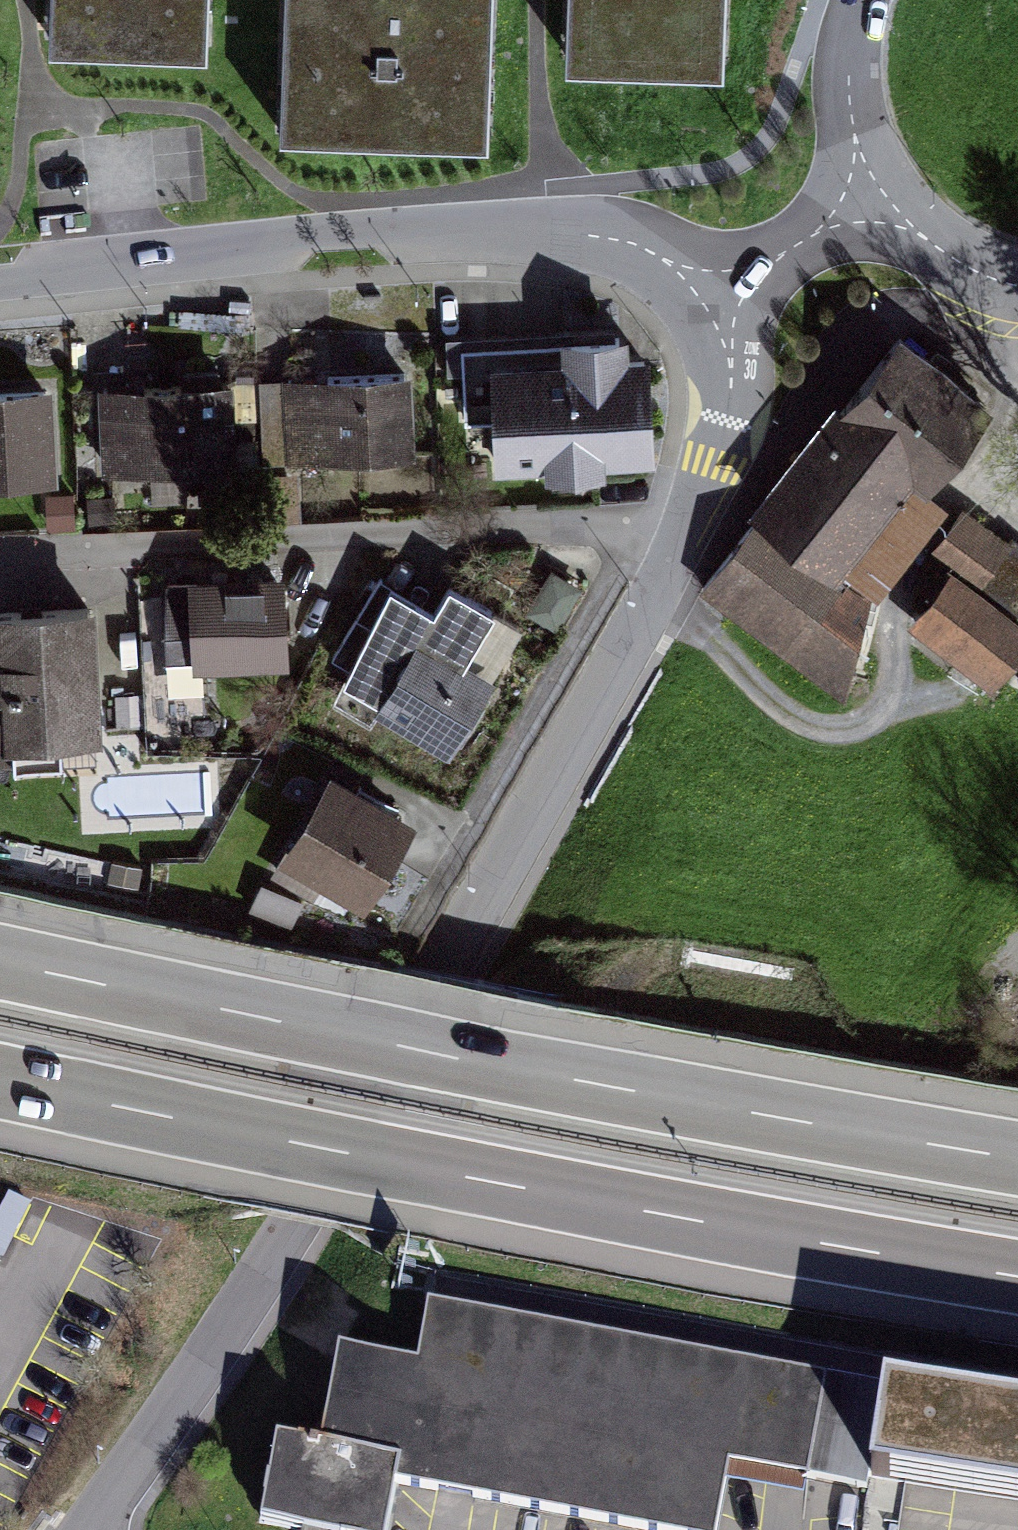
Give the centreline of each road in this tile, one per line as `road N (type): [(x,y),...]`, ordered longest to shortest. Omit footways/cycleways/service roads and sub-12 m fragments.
road 1 (residential): [(679,543),(301,1225),(98,1529)]
road 2 (motorway): [(1017,1157),(427,1051),(0,960)]
road 3 (motorway): [(0,1082),(492,1186),(1017,1277)]
road 4 (residential): [(707,307),(666,258),(614,238),(554,232),(279,240),(135,268),(0,280)]
road 5 (residential): [(679,543),(622,523),(0,561)]
road 6 (residential): [(707,307),(728,354),(728,407),(715,463),(679,543)]
road 7 (residential): [(878,188),(707,307)]
road 8 (residential): [(878,188),(858,149),(846,75),(860,0)]
road 9 (residential): [(1008,290),(930,244),(878,188)]

